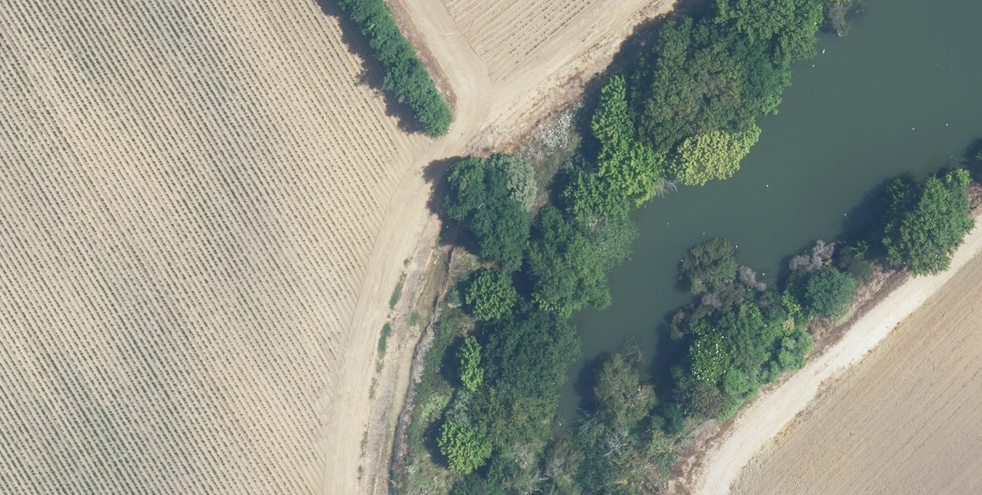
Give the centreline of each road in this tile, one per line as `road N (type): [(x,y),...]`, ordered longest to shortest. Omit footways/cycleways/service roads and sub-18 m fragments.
road 1 (track): [(354,494),(401,244),(437,168),(595,0)]
road 2 (track): [(981,252),(726,470),(724,494)]
road 3 (track): [(419,0),(489,113)]

